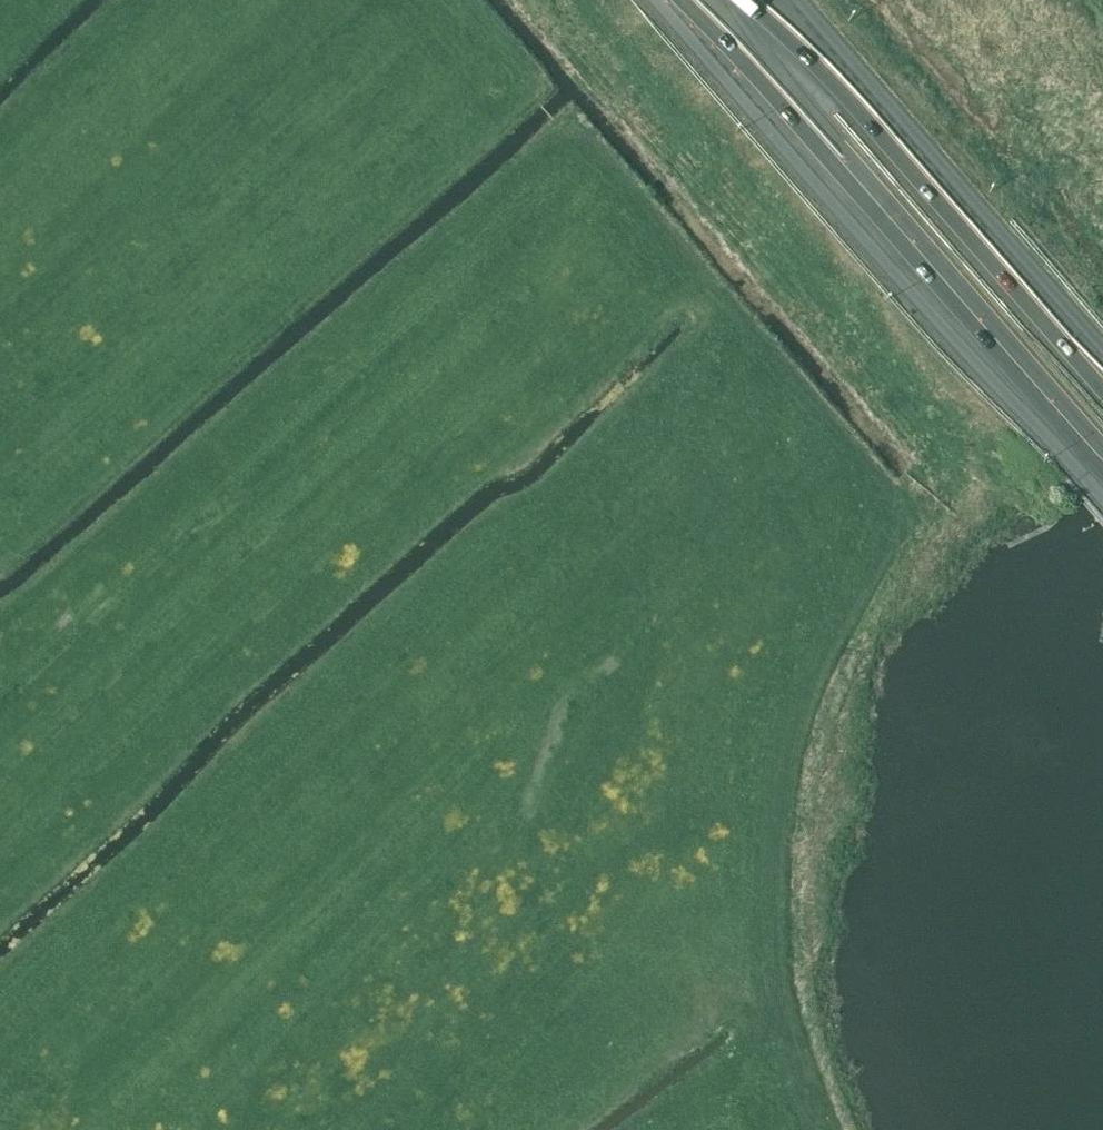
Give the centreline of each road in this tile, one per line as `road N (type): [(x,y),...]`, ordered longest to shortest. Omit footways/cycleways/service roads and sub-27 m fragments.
road 1 (motorway): [(702,0),(1102,462)]
road 2 (motorway): [(1102,378),(774,0)]

